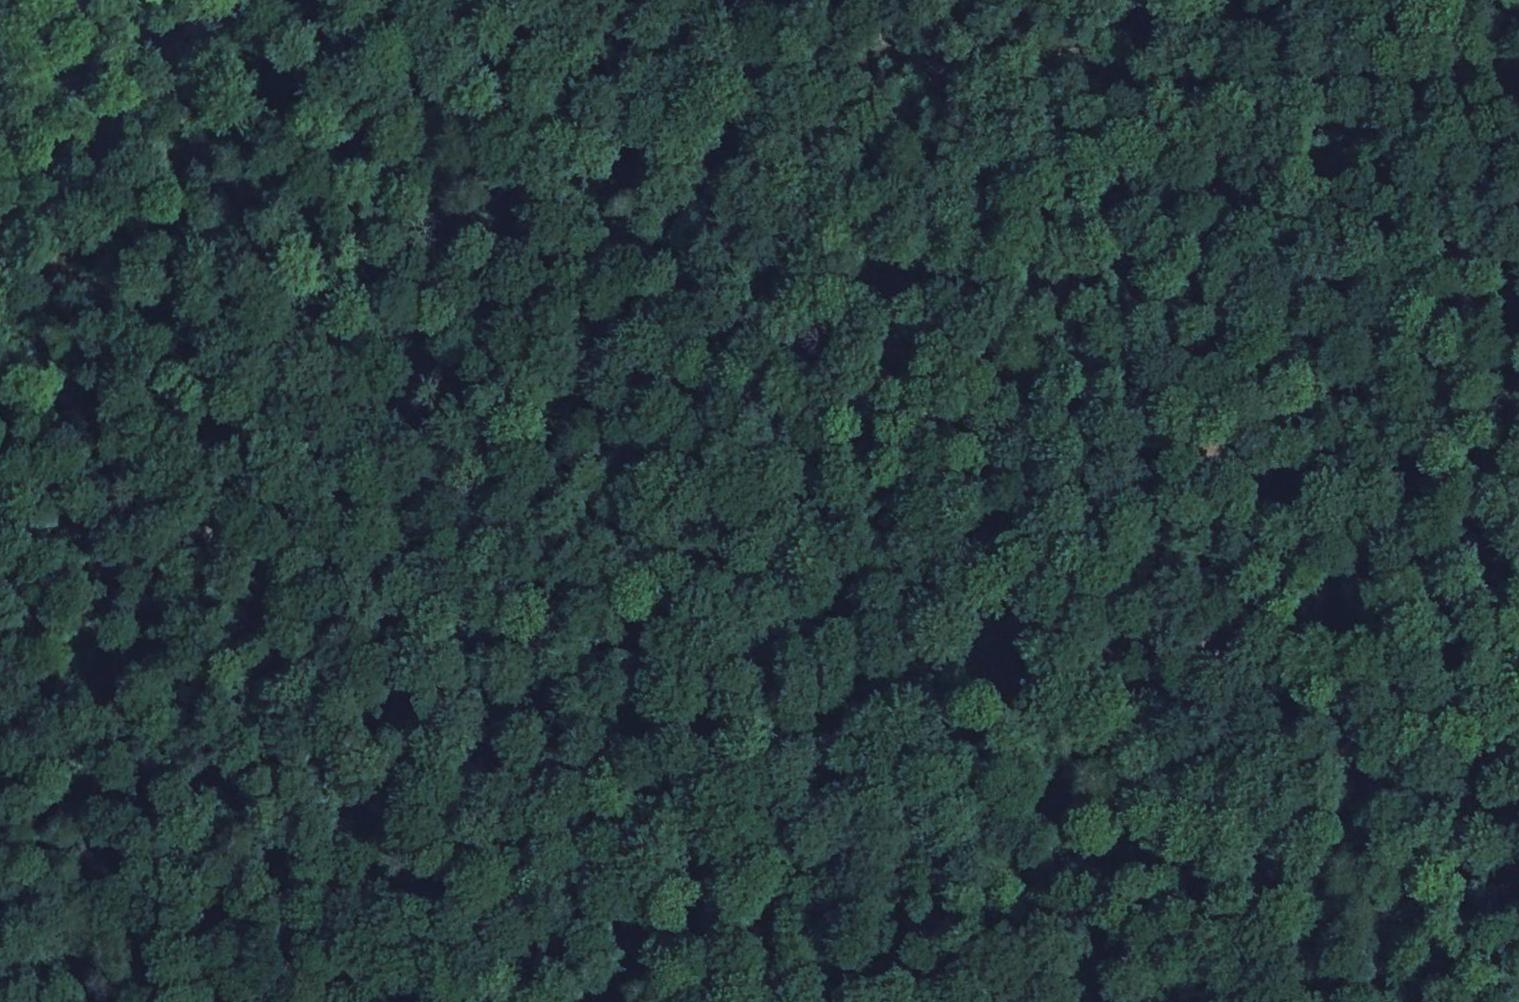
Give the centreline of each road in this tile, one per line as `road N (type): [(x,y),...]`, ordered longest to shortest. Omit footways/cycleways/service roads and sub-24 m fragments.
road 1 (track): [(0,141),(240,0)]

